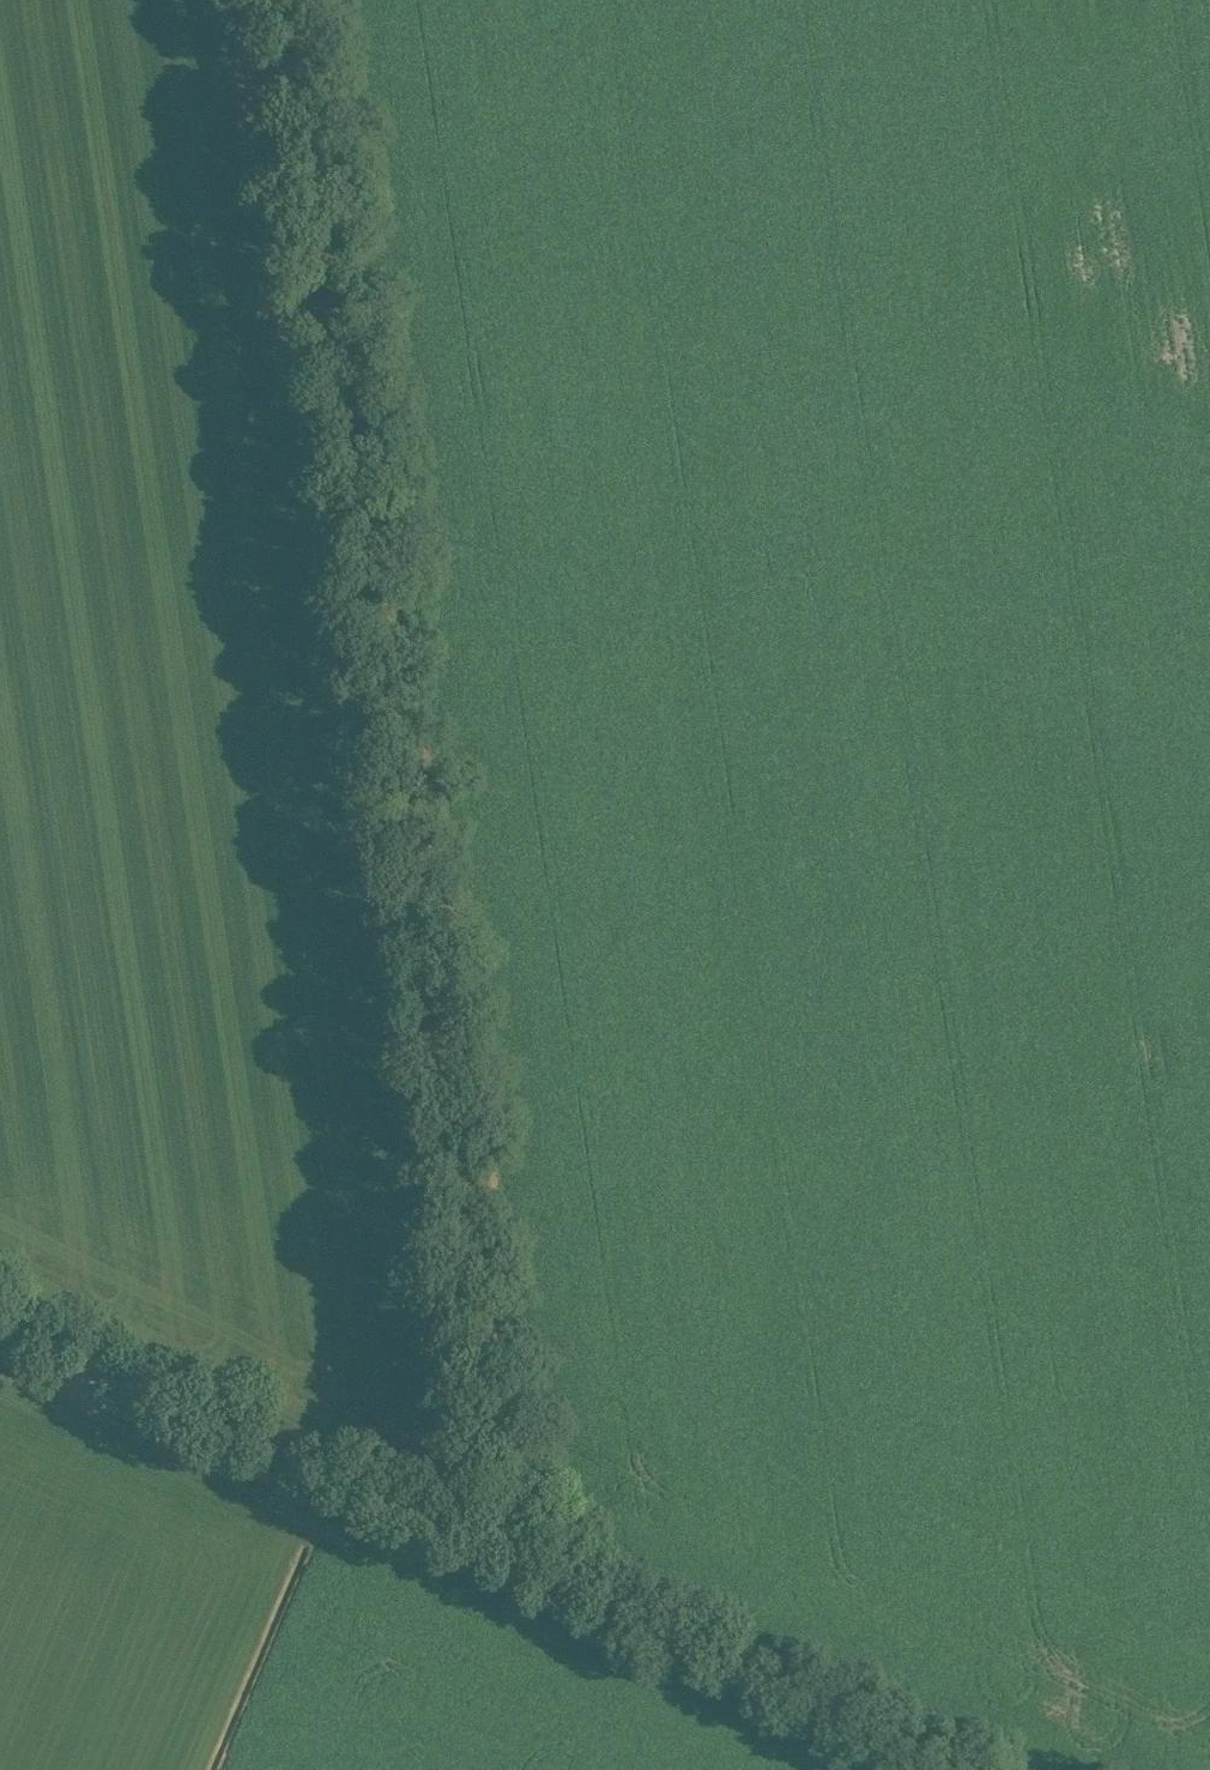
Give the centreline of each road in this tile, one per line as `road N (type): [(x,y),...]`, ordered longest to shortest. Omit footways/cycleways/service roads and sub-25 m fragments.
road 1 (track): [(280,0),(502,1553)]
road 2 (track): [(0,1335),(502,1553),(970,1769)]

